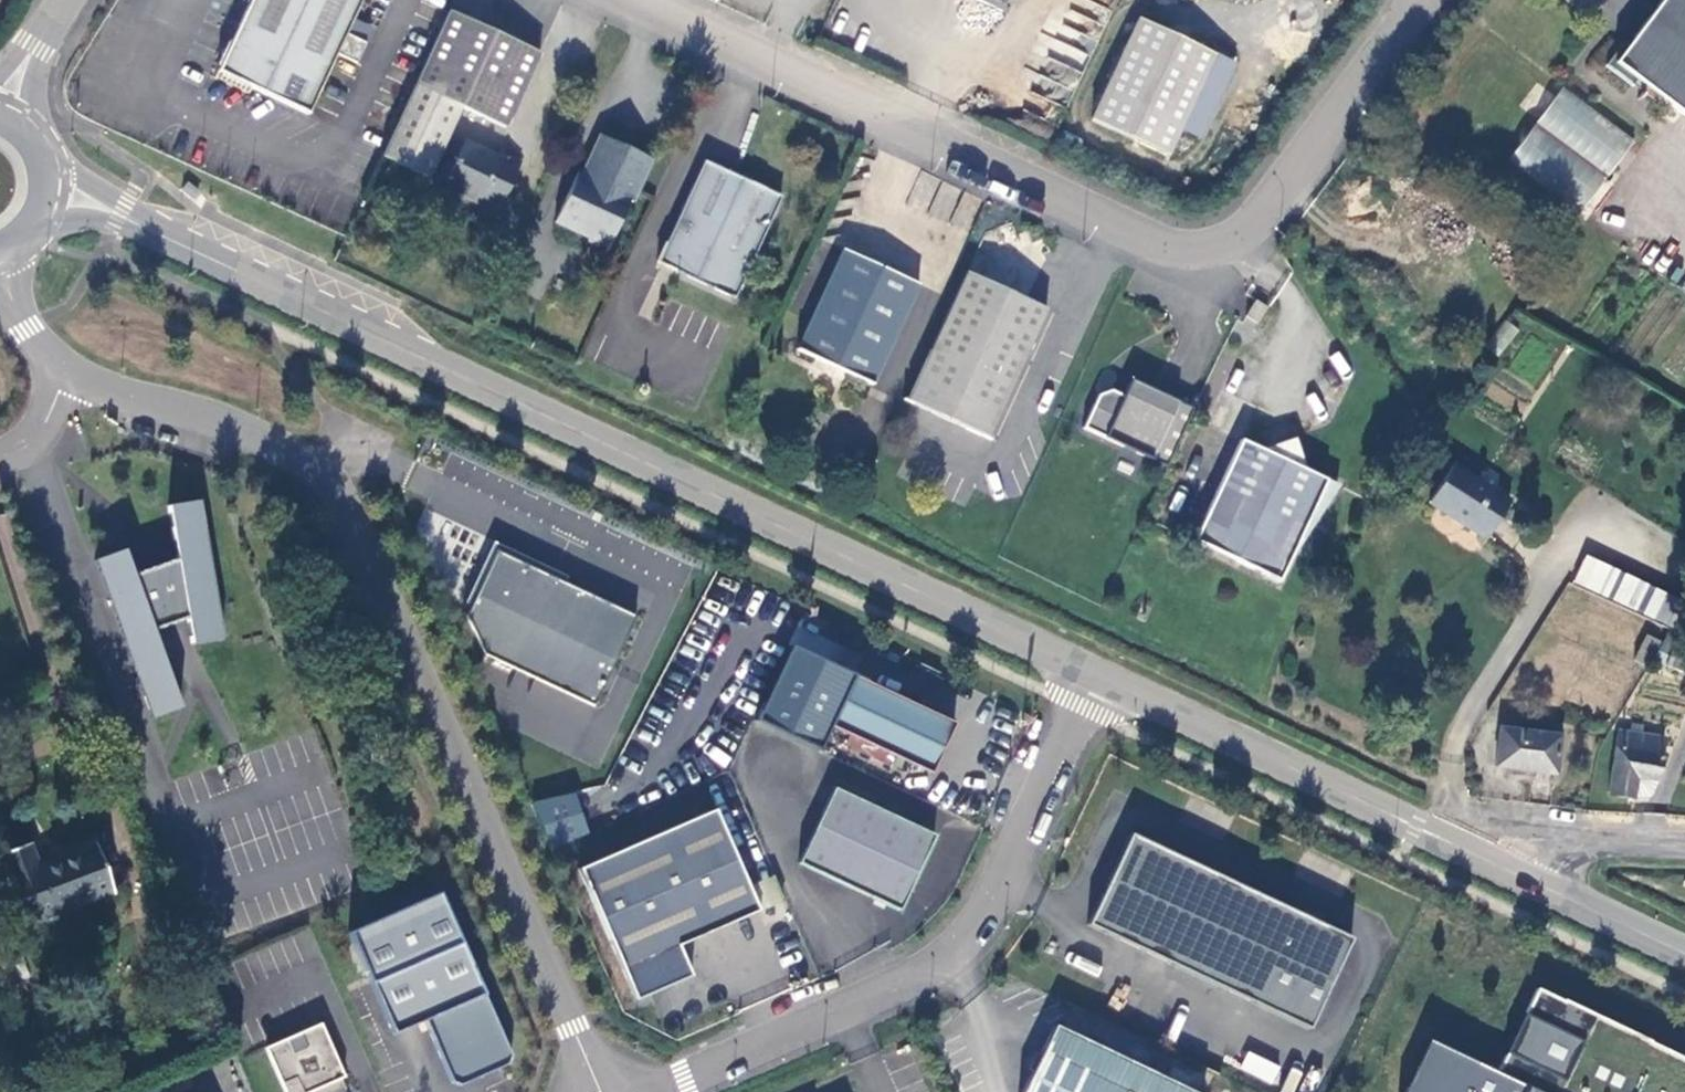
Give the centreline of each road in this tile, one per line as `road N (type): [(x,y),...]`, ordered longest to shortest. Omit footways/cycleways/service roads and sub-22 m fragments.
road 1 (primary): [(1100,679),(168,239)]
road 2 (unclassified): [(1424,0),(1271,208),(1247,233),(1210,246),(1173,245),(1127,227),(620,0)]
road 3 (unclassified): [(593,1091),(346,515),(315,474),(258,444),(72,376)]
road 4 (unclassified): [(672,1091),(909,985),(964,943),(1002,887),(1100,679)]
road 5 (primary): [(1549,891),(1100,679)]
road 6 (unclassified): [(1684,847),(1588,844),(1569,856),(1549,891)]
road 7 (primary): [(1684,956),(1549,891)]
road 8 (primary): [(168,239),(59,162)]
road 9 (unclassified): [(38,129),(38,85),(62,10)]
road 10 (primary): [(49,231),(92,225),(168,239)]

